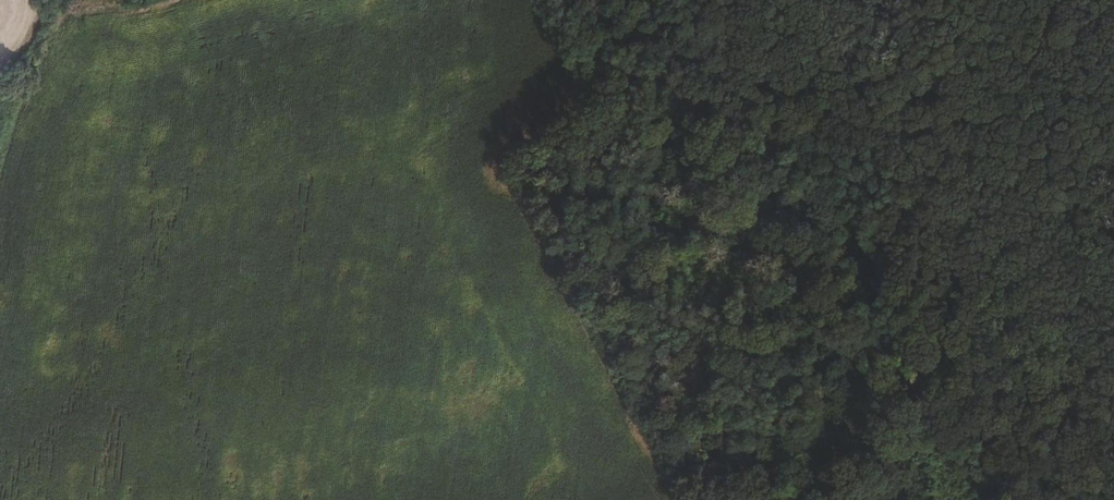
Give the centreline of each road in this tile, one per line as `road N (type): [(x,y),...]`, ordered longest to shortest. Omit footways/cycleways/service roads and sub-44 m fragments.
road 1 (track): [(625,0),(659,58),(821,258),(943,499)]

